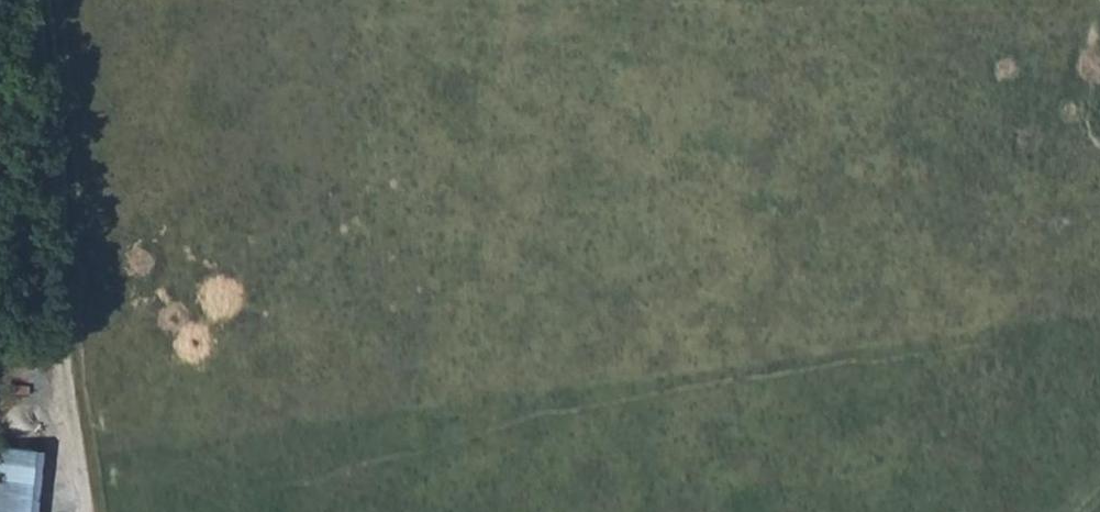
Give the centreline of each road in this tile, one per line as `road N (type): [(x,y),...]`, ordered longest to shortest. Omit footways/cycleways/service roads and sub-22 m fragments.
road 1 (track): [(76,511),(41,0)]

